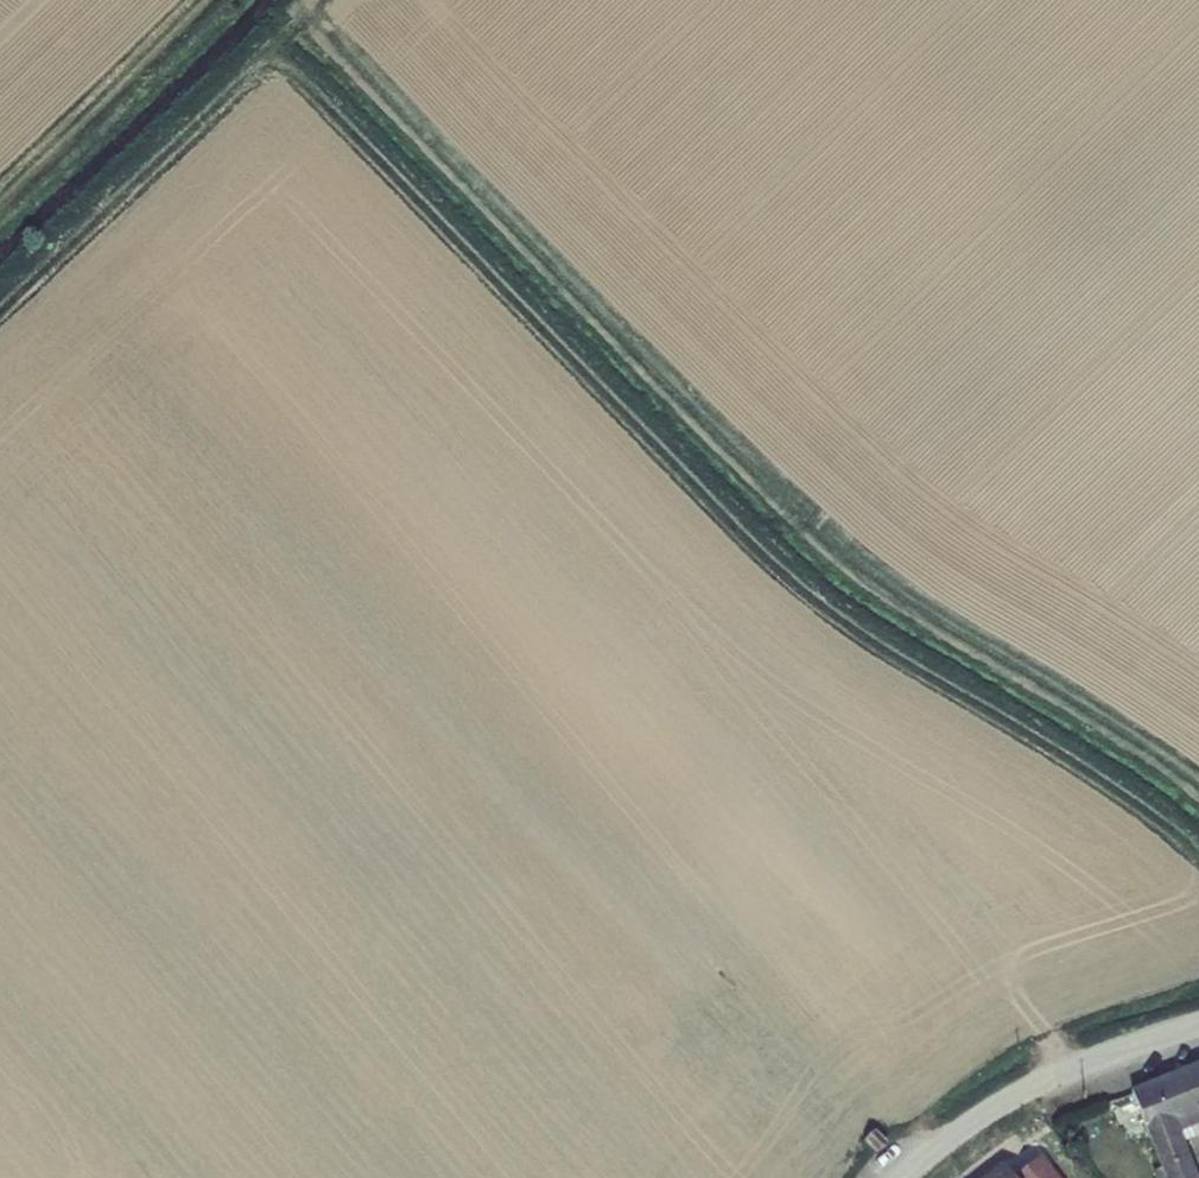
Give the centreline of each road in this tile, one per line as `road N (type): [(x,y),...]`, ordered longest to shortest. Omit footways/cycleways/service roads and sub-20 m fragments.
road 1 (unclassified): [(1198,1024),(1023,1091),(903,1177)]

